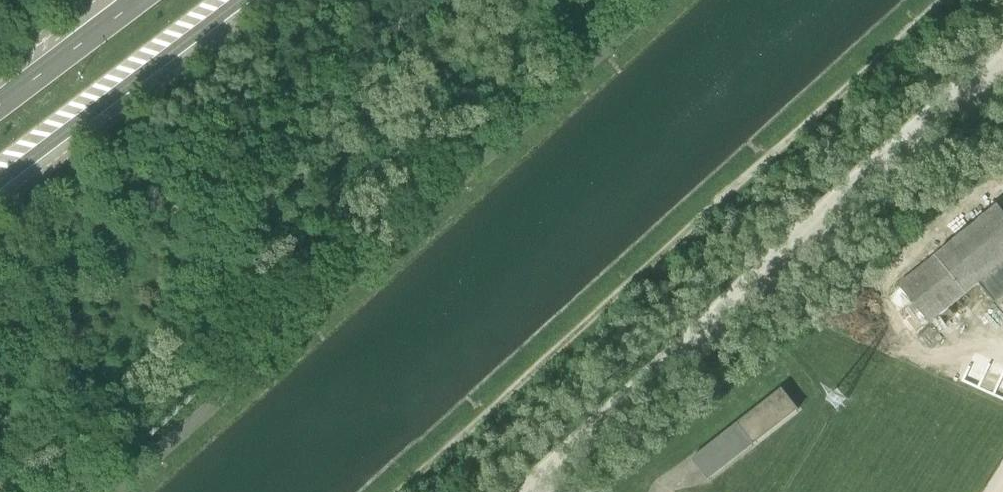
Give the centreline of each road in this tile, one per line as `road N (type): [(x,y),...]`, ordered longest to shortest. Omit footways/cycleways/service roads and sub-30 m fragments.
road 1 (track): [(389,491),(929,0)]
road 2 (unclassified): [(1002,68),(525,491)]
road 3 (primary): [(0,182),(241,0)]
road 4 (primary): [(138,0),(0,105)]

